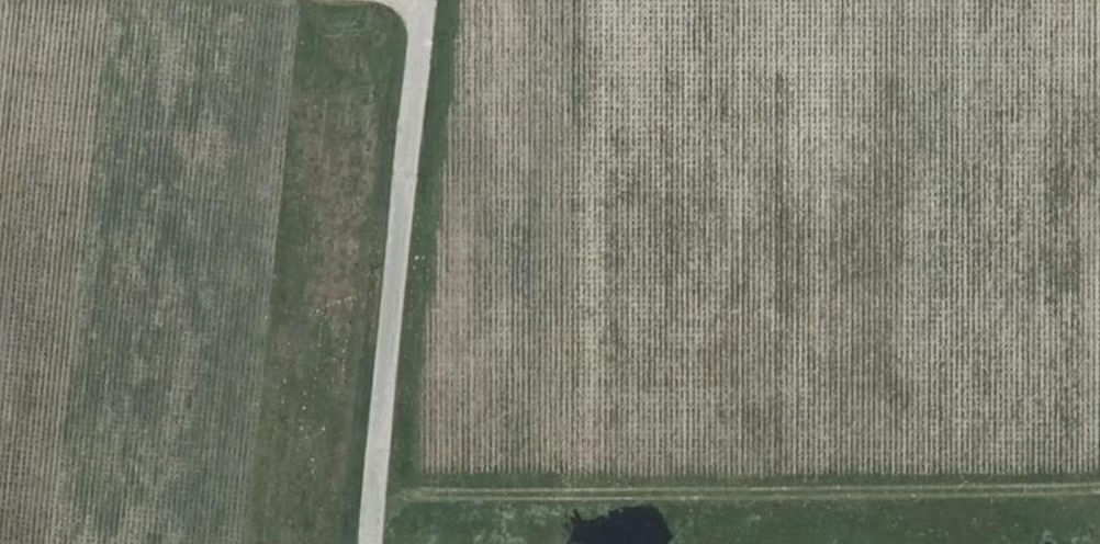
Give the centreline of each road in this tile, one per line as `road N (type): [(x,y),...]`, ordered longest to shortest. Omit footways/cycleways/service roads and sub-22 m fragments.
road 1 (track): [(379,493),(1099,485)]

